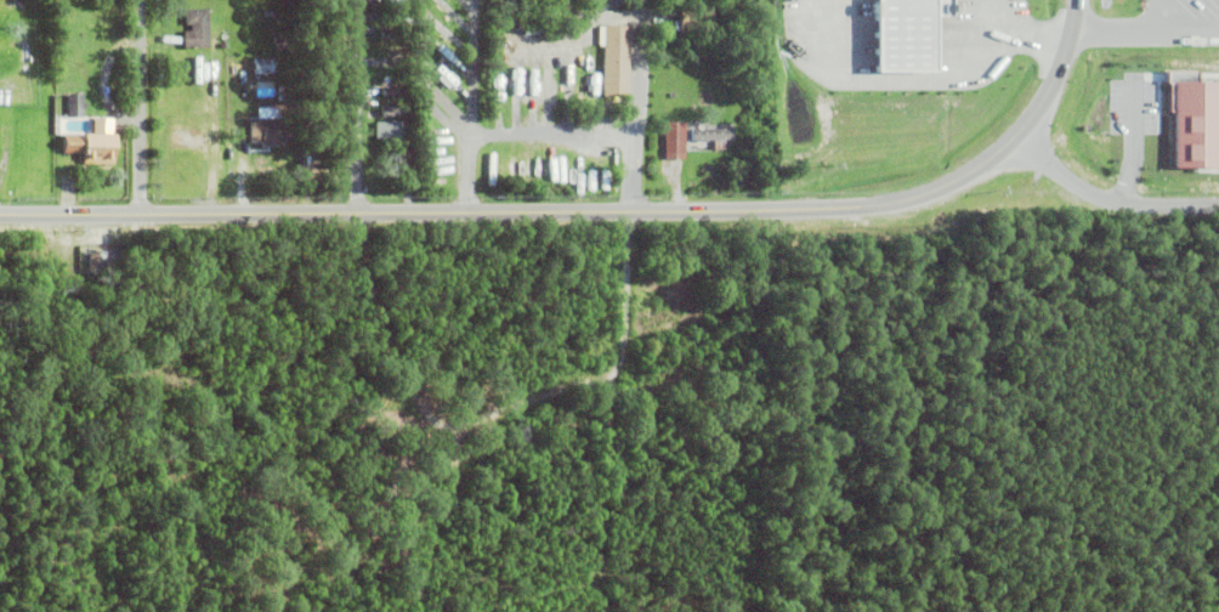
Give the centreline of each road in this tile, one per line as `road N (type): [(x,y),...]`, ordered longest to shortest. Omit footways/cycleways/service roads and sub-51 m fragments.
road 1 (tertiary): [(0,214),(847,206),(942,187),(1021,136)]
road 2 (residential): [(1021,136),(1073,180),(1116,202),(1218,204)]
road 3 (residential): [(142,212),(140,0)]
road 4 (residential): [(641,0),(634,209)]
road 5 (tertiary): [(1079,0),(1062,69),(1021,136)]

